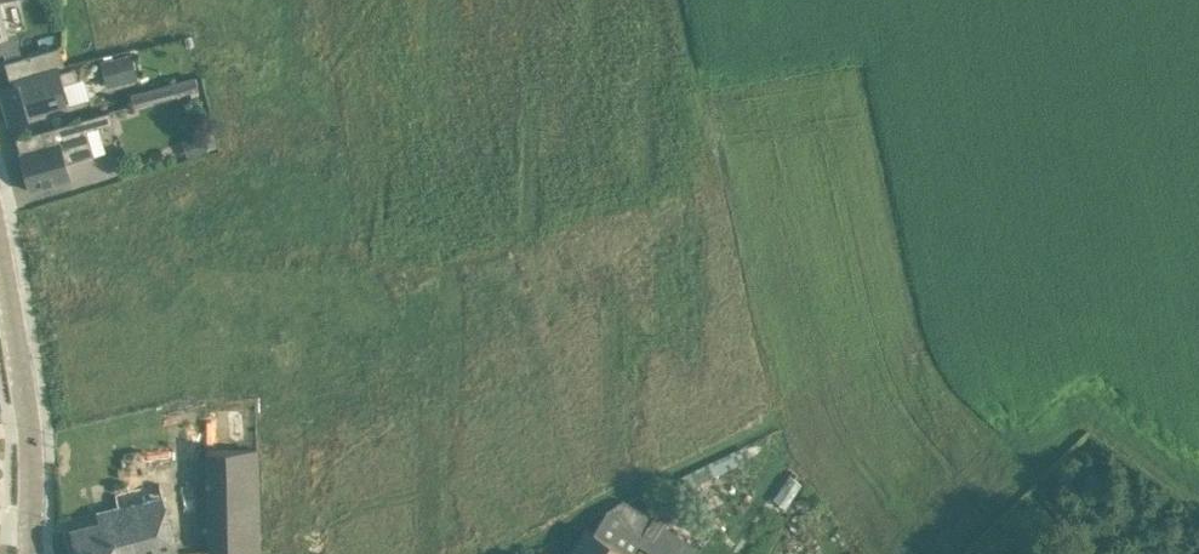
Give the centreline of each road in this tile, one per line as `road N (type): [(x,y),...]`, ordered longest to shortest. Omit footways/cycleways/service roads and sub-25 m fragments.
road 1 (residential): [(358,516),(711,319),(628,0)]
road 2 (residential): [(358,516),(238,0)]
road 3 (tertiary): [(33,553),(30,427),(0,250)]

